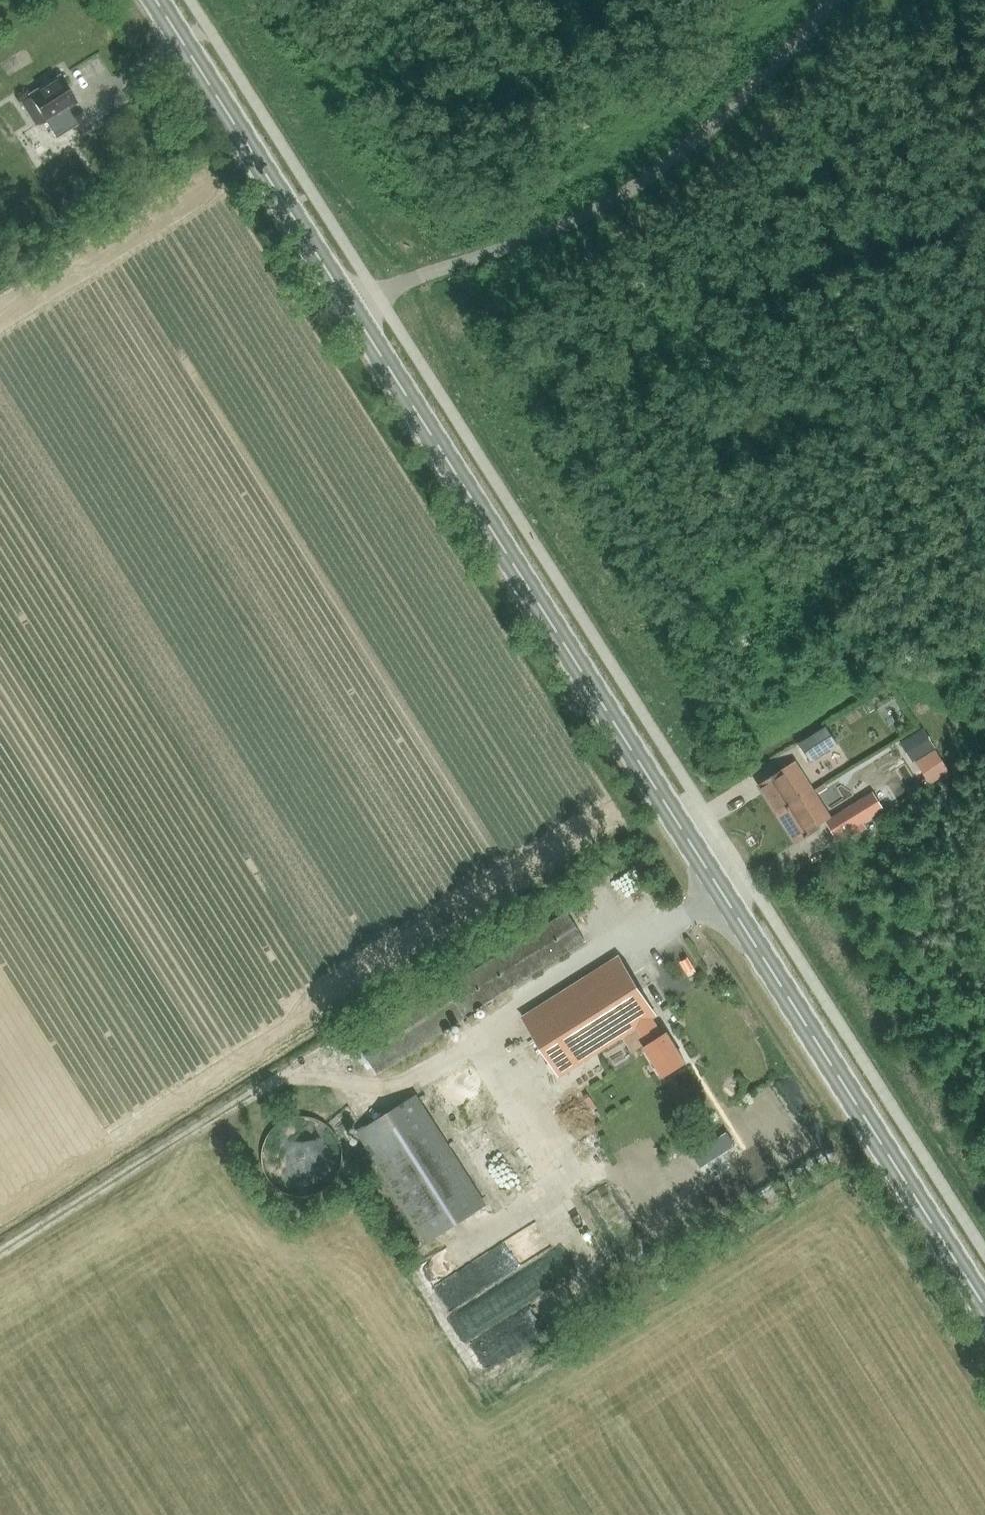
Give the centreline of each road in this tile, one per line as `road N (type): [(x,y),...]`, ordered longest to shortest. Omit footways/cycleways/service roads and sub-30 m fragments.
road 1 (secondary): [(984,1306),(353,311)]
road 2 (unclassified): [(353,311),(395,286),(529,239),(612,199),(760,79),(831,0)]
road 3 (secondary): [(353,311),(155,0)]

